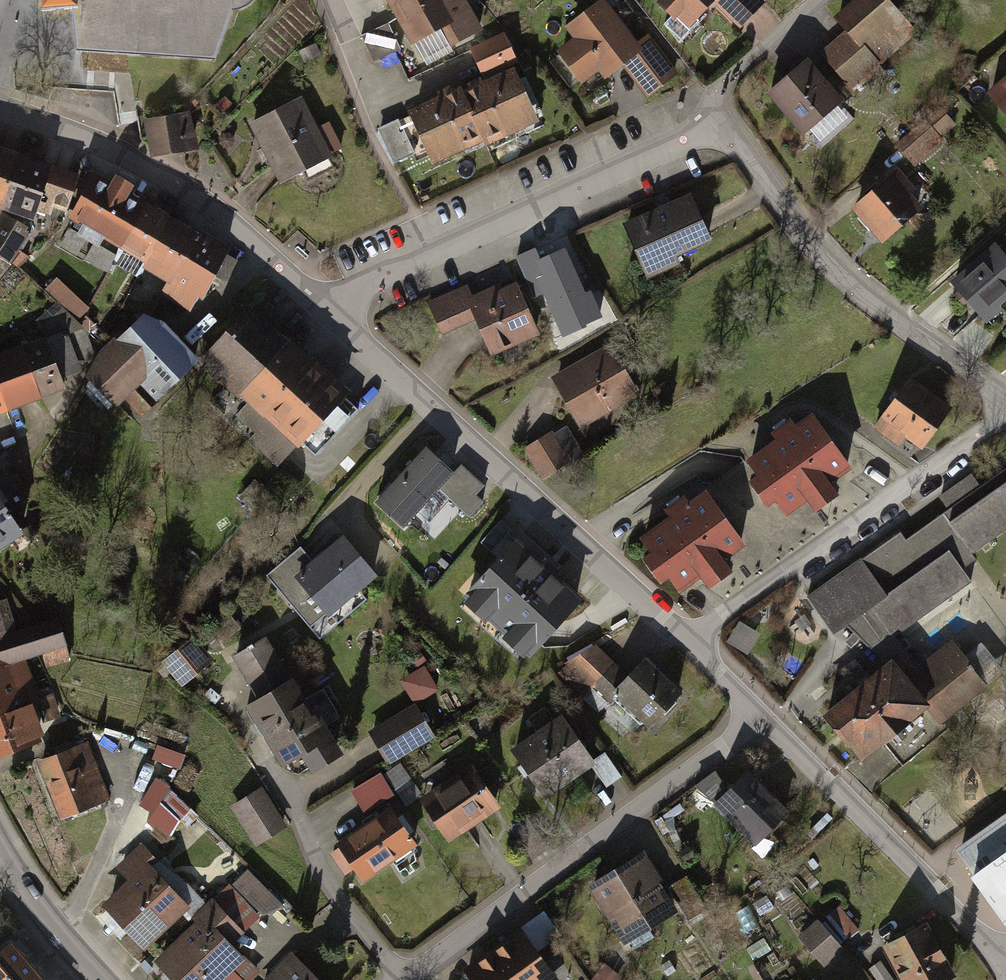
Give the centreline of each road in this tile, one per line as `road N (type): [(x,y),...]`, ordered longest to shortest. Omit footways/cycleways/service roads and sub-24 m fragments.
road 1 (residential): [(696,634),(324,307)]
road 2 (residential): [(763,698),(397,978)]
road 3 (residential): [(721,113),(324,307)]
road 4 (residential): [(721,113),(816,249),(1005,390)]
road 5 (residential): [(324,307),(219,214),(145,165),(0,104)]
road 6 (residential): [(696,634),(1005,417)]
road 7 (residential): [(1005,940),(763,698)]
road 8 (track): [(438,251),(371,135),(347,36)]
road 9 (residential): [(291,799),(397,978)]
road 10 (secondary): [(0,848),(44,916),(104,979)]
road 11 (residential): [(818,0),(720,85),(721,113)]

